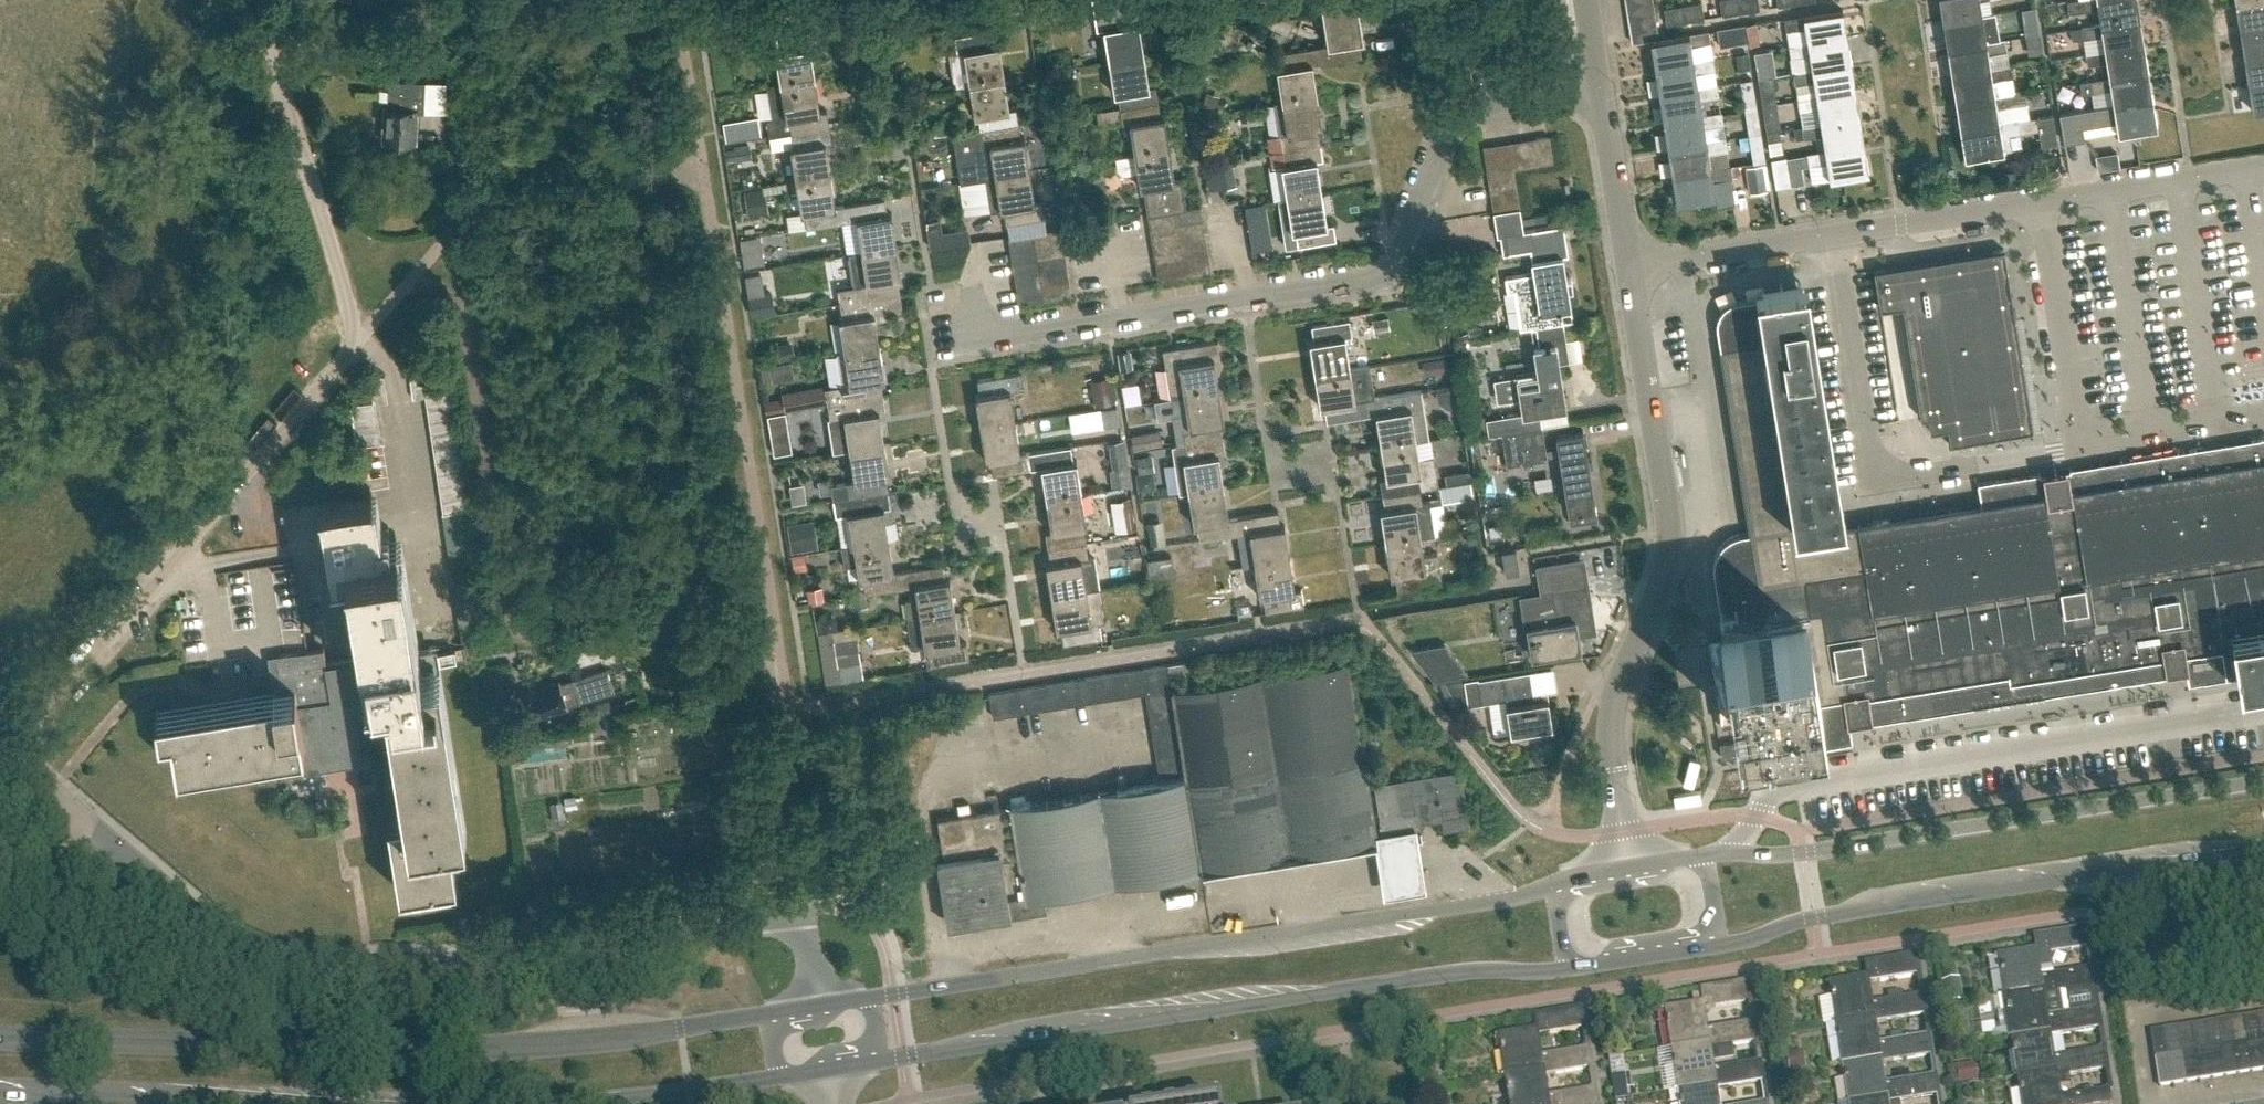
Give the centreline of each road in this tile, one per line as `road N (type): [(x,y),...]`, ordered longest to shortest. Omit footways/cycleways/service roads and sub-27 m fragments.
road 1 (residential): [(819,1006),(804,912),(477,961),(289,962),(235,944),(87,815)]
road 2 (tertiary): [(0,1094),(559,1102),(779,1075)]
road 3 (tertiary): [(769,1014),(607,1037),(446,1046),(0,1037)]
road 4 (tertiary): [(877,1061),(1490,967),(1576,968)]
road 5 (tertiary): [(1556,887),(866,999)]
road 6 (residential): [(2263,417),(1880,480),(1862,460),(1831,236)]
road 7 (unclassified): [(1628,868),(1613,715),(1660,587),(1671,520),(1629,266)]
road 8 (tertiary): [(2263,783),(1801,855),(1697,856)]
road 9 (tertiary): [(1718,946),(1787,923),(2263,849)]
road 10 (residential): [(15,755),(360,336)]
road 11 (track): [(421,266),(456,284),(498,578),(512,616),(543,644),(599,642)]
road 12 (residential): [(1247,297),(1378,278),(1401,254),(1449,131),(1469,111),(1596,87)]
road 13 (residential): [(1831,236),(2263,169)]
road 14 (residential): [(360,336),(263,19)]
road 15 (residential): [(1629,266),(1831,236)]
road 16 (residential): [(967,284),(974,339),(1121,317)]
road 17 (unclassified): [(1629,266),(1596,87)]
road 18 (residential): [(0,892),(42,912),(87,815)]
road 19 (tertiary): [(1576,968),(1718,946)]
road 20 (residential): [(1121,317),(1247,297)]

